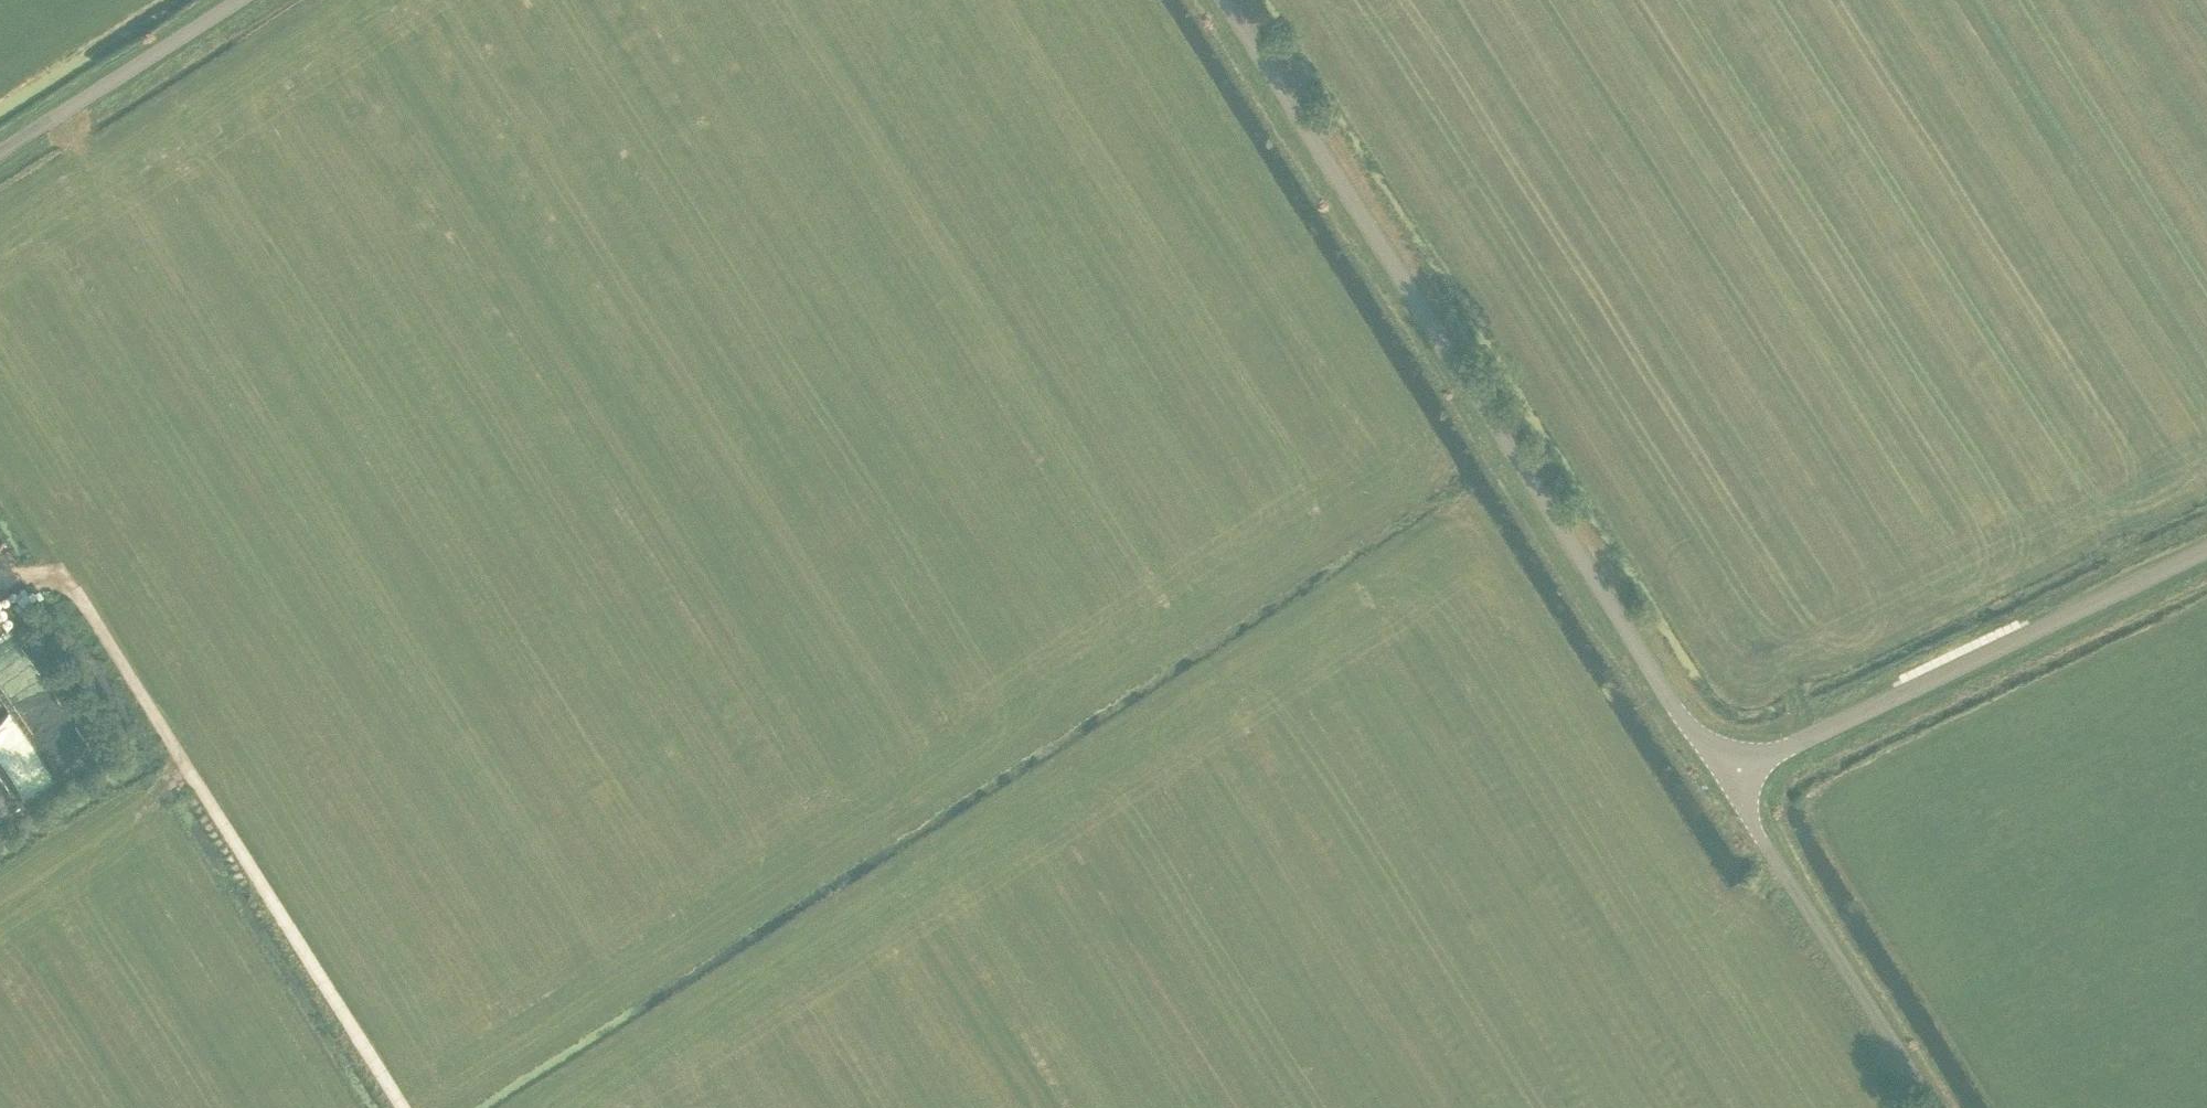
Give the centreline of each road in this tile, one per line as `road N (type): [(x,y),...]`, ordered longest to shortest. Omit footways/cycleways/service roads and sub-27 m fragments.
road 1 (unclassified): [(1228,0),(1566,546),(1724,778)]
road 2 (unclassified): [(1724,778),(2206,551)]
road 3 (unclassified): [(1937,1107),(1724,778)]
road 4 (unclassified): [(0,153),(240,0)]

